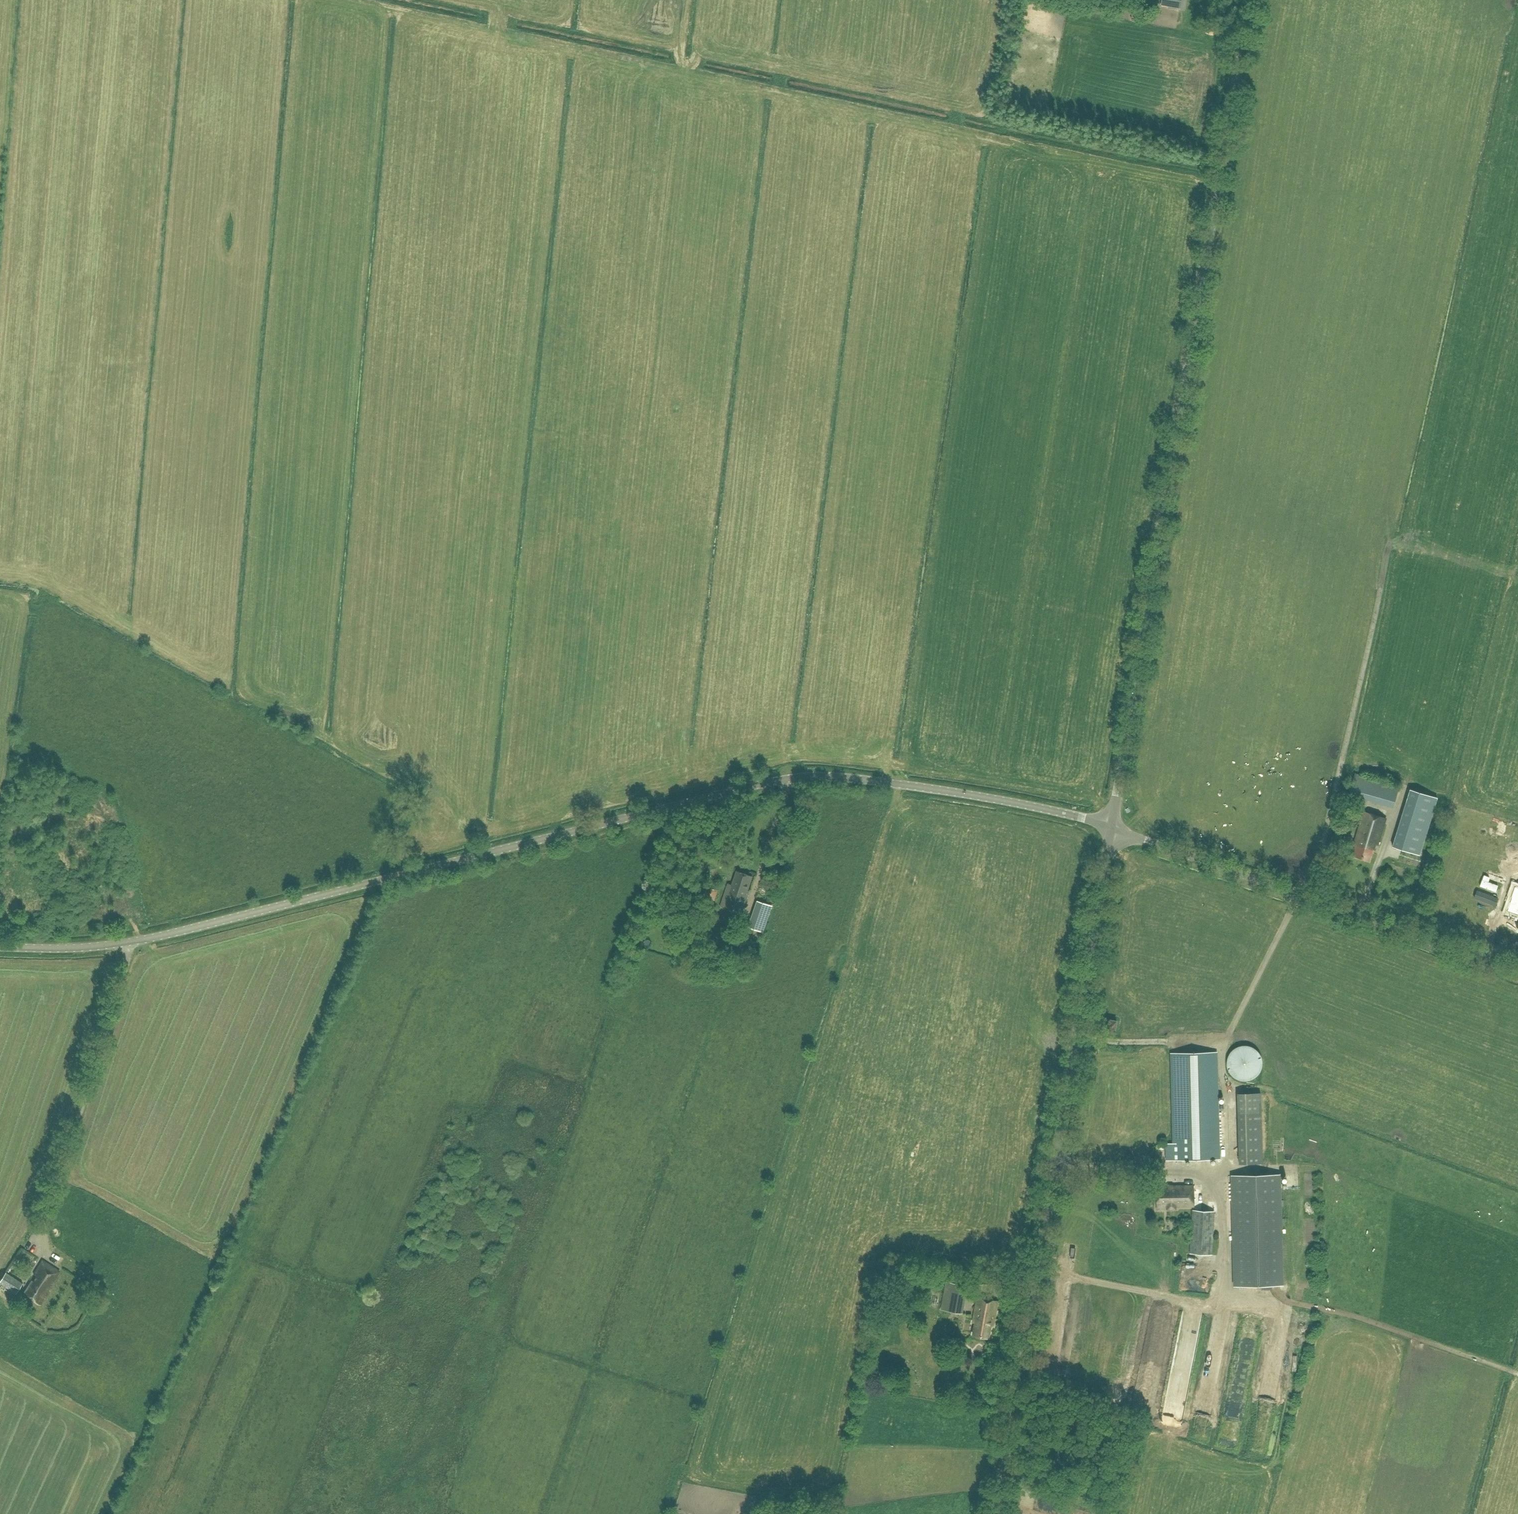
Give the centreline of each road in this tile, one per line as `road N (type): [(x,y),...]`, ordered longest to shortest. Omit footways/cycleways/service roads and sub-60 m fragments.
road 1 (tertiary): [(0,945),(142,940),(782,778),(874,780),(1111,829)]
road 2 (tertiary): [(1111,829),(1248,0)]
road 3 (tertiary): [(996,1513),(1111,829)]
road 4 (tertiary): [(1517,968),(1111,829)]
road 5 (track): [(1300,893),(1319,847),(1395,540)]
road 6 (track): [(1287,1302),(1341,1311),(1517,1372)]

